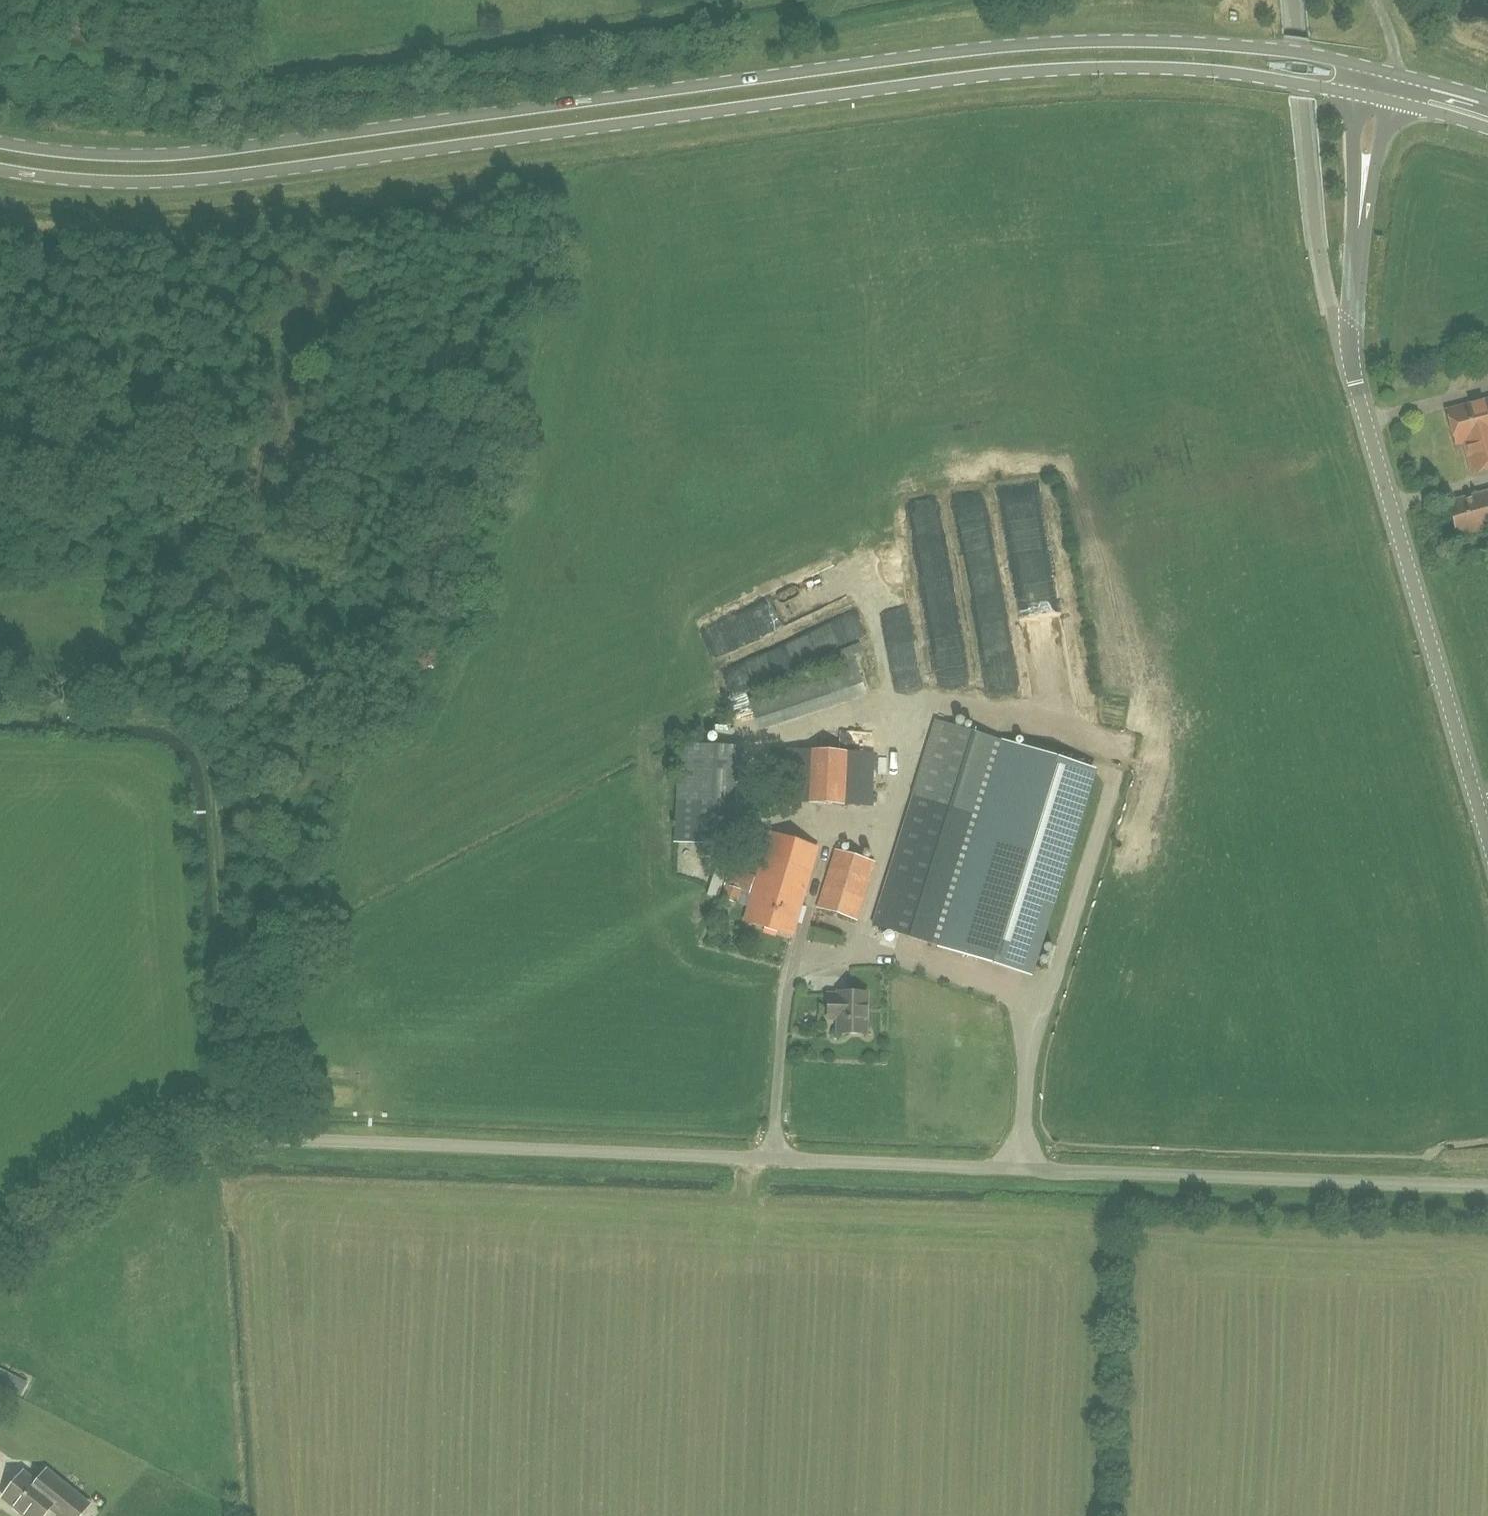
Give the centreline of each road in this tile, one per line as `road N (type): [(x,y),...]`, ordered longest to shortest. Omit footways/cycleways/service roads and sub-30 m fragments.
road 1 (unclassified): [(0,1256),(122,1164),(208,1138),(1487,1185)]
road 2 (primary): [(1392,73),(1230,46),(1032,44),(165,156),(0,142)]
road 3 (primary): [(0,170),(106,182),(217,178),(1048,70),(1208,71),(1364,96)]
road 4 (unclassified): [(1487,821),(1349,349),(1364,178)]
road 5 (track): [(0,708),(159,714),(202,746),(222,817),(242,1139)]

